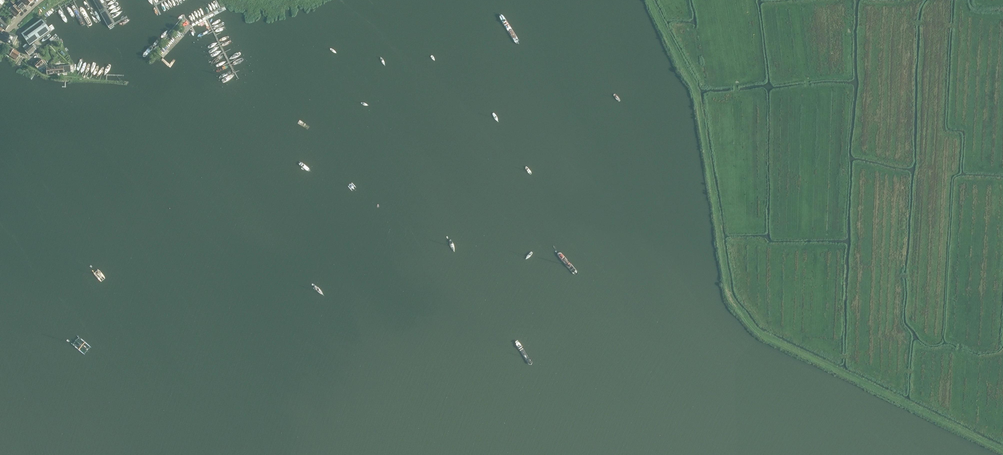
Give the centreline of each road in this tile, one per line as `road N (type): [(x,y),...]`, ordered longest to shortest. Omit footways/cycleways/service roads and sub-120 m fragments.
road 1 (track): [(1002,449),(761,334),(732,301),(697,95),(651,0)]

